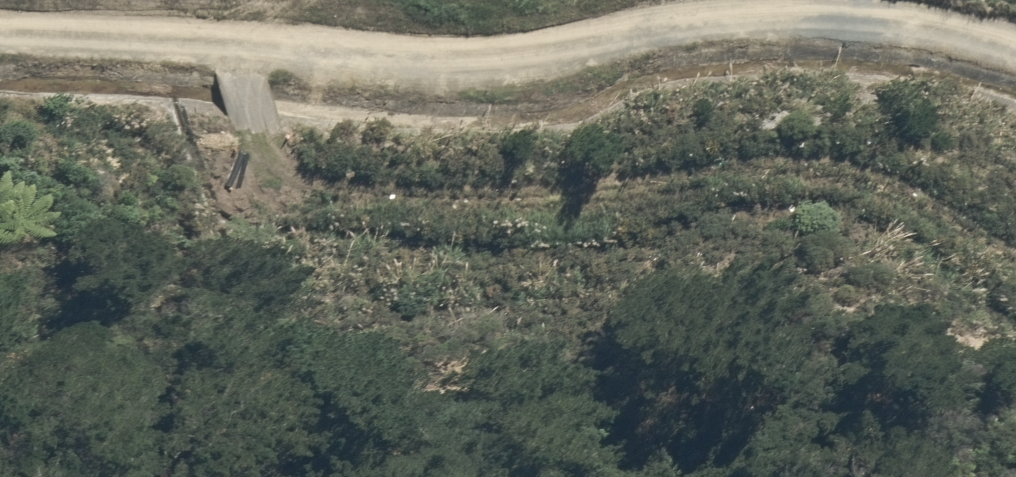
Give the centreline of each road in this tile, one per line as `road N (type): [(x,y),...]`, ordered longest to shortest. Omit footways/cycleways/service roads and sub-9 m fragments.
road 1 (track): [(1015,284),(943,211),(789,160),(558,211),(303,195),(228,50),(0,31)]
road 2 (track): [(1015,62),(877,25),(628,40),(450,68),(228,50)]

